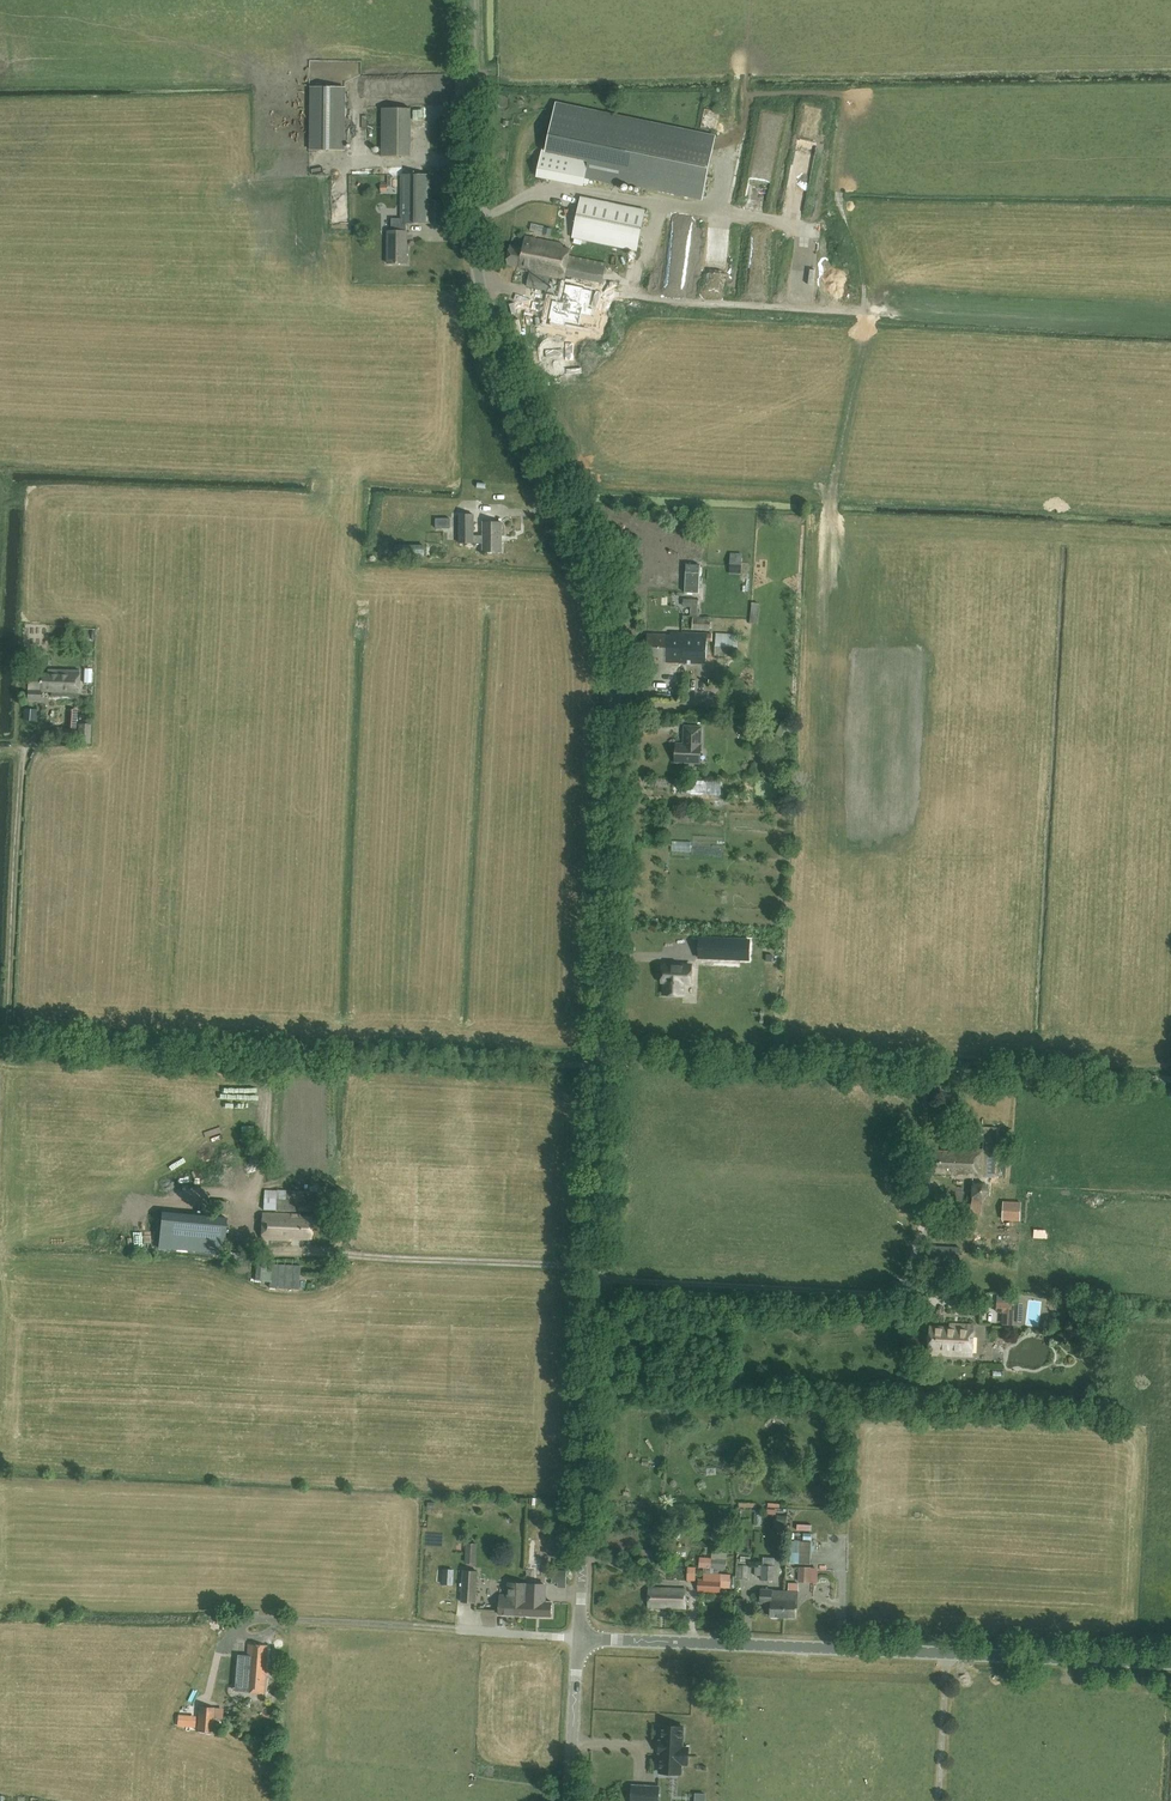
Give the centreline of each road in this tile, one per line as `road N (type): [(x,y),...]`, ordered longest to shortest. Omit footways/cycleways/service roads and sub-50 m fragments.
road 1 (unclassified): [(604,1059),(612,628),(582,525),(495,333),(476,266),(474,0)]
road 2 (track): [(1170,328),(637,294),(654,207),(541,191),(472,222)]
road 3 (track): [(0,1044),(528,1065),(604,1059)]
road 4 (tertiary): [(1170,1663),(581,1640)]
road 5 (unclassified): [(581,1640),(604,1059)]
road 6 (unclassified): [(604,1059),(1170,1080)]
road 7 (track): [(594,1279),(895,1285),(911,1277),(927,1204)]
road 8 (track): [(7,1044),(20,668)]
road 9 (track): [(593,1267),(264,1249)]
road 10 (track): [(266,1056),(271,1082),(254,1236),(264,1249)]
road 11 (tertiary): [(570,1800),(581,1640)]

